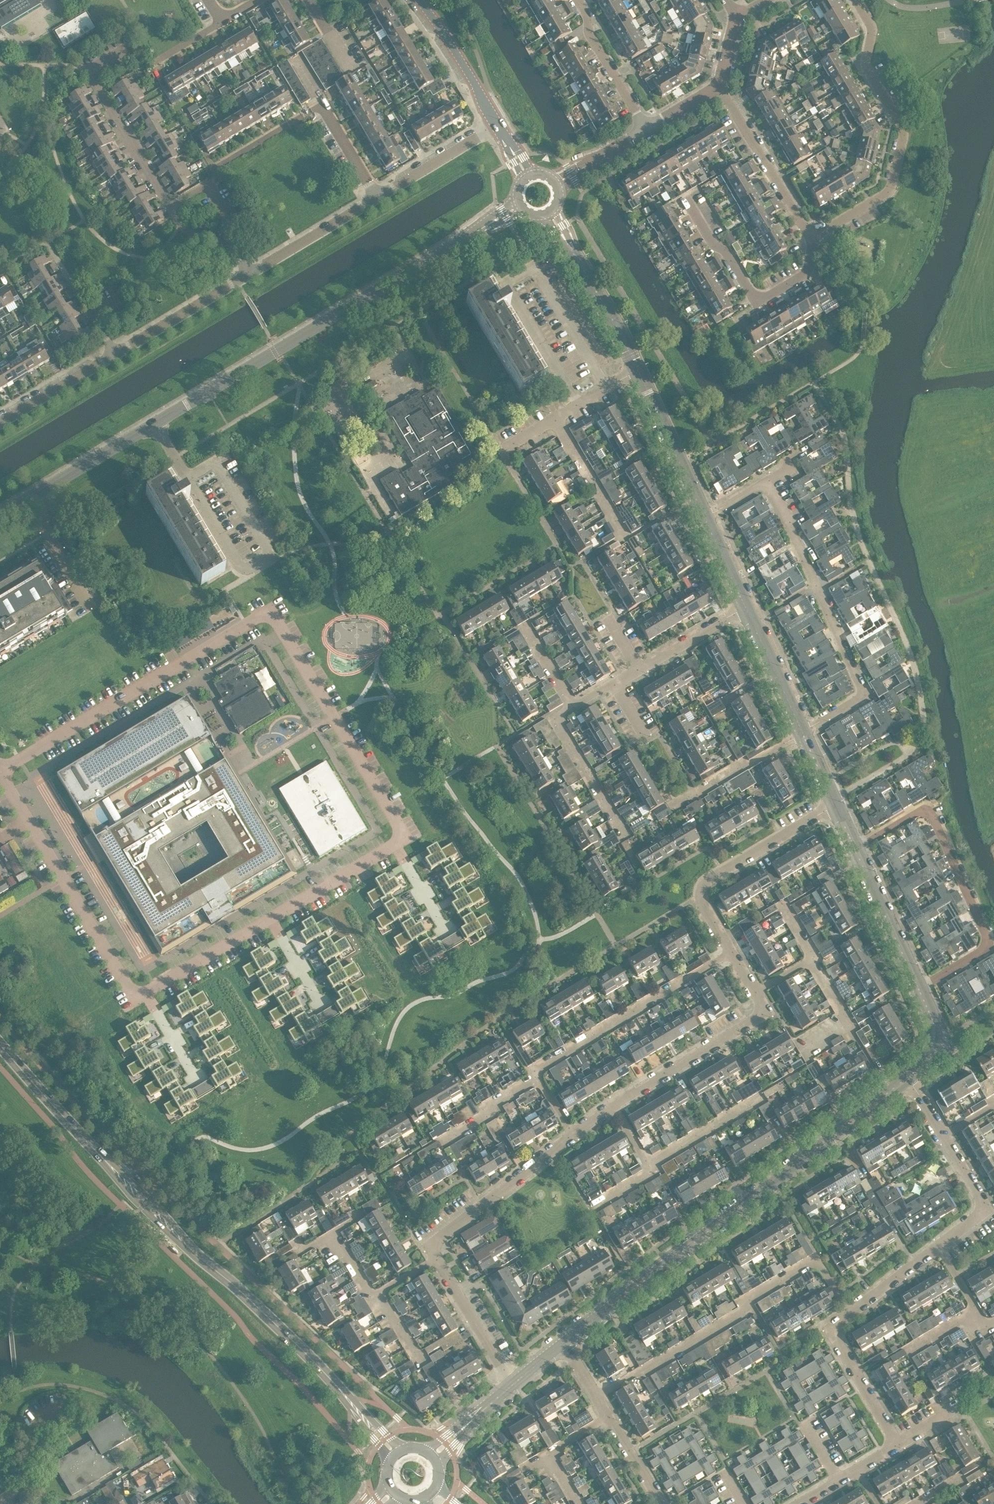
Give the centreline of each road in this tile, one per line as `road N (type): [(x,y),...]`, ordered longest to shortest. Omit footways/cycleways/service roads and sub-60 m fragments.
road 1 (residential): [(394,844),(406,837),(268,611),(0,768)]
road 2 (secondary): [(395,1453),(17,1064)]
road 3 (tertiary): [(564,1340),(910,1075)]
road 4 (tertiary): [(156,425),(521,205)]
road 5 (residential): [(802,732),(865,693),(797,540),(768,480),(705,517)]
road 6 (residential): [(607,388),(537,263),(506,280),(579,404)]
road 7 (residential): [(598,1397),(749,1309),(752,1296),(809,1264),(823,1268),(851,1313)]
road 8 (residential): [(856,848),(921,809),(931,812),(986,934),(984,947),(919,987)]
road 9 (residential): [(245,274),(233,254),(180,226),(90,72),(125,51)]
road 10 (residential): [(814,236),(891,189),(904,141),(867,72),(872,29),(854,0)]
road 11 (residential): [(536,1075),(735,949)]
road 12 (residential): [(735,949),(703,894),(706,884),(834,801)]
road 13 (residential): [(814,236),(803,276),(759,300),(687,201)]
road 14 (residential): [(29,821),(133,1004)]
road 15 (residential): [(612,1106),(771,1009),(759,990)]
road 16 (residential): [(859,1468),(896,1443),(833,1335),(851,1313)]
road 17 (residential): [(436,1258),(436,1240),(573,1133)]
road 18 (tertiary): [(637,369),(548,213)]
road 19 (residential): [(814,236),(719,86)]
road 20 (residential): [(187,482),(216,463),(230,484),(270,553),(241,567)]
road 21 (tertiary): [(705,517),(637,369)]
road 22 (tertiary): [(919,987),(856,848)]
road 23 (residential): [(115,353),(245,274)]
road 24 (residential): [(245,274),(375,196)]
road 25 (residential): [(624,831),(558,717),(572,707)]
road 26 (residential): [(148,995),(273,918)]
road 27 (residential): [(802,732),(675,805)]
road 28 (residential): [(646,129),(577,0)]
road 29 (tertiary): [(496,123),(418,0)]
road 30 (residential): [(511,1382),(436,1258)]
road 31 (residential): [(273,918),(394,844)]
road 32 (residential): [(375,196),(496,123)]
road 33 (residential): [(942,1246),(985,1200),(945,1136)]
road 34 (tertiary): [(802,732),(746,607)]
road 35 (tertiary): [(40,492),(156,425)]
road 36 (residential): [(555,419),(624,533)]
road 37 (residential): [(0,419),(115,353)]
road 38 (residential): [(40,492),(44,526),(92,611)]
road 39 (residential): [(133,1004),(17,1064)]
road 40 (residential): [(115,353),(52,243)]
road 41 (residential): [(834,801),(906,755),(924,719)]
road 42 (residential): [(213,169),(321,106)]
road 43 (residential): [(652,1170),(754,1101)]
road 44 (residential): [(640,669),(746,607)]
road 45 (residential): [(812,1048),(849,1025),(816,956)]

